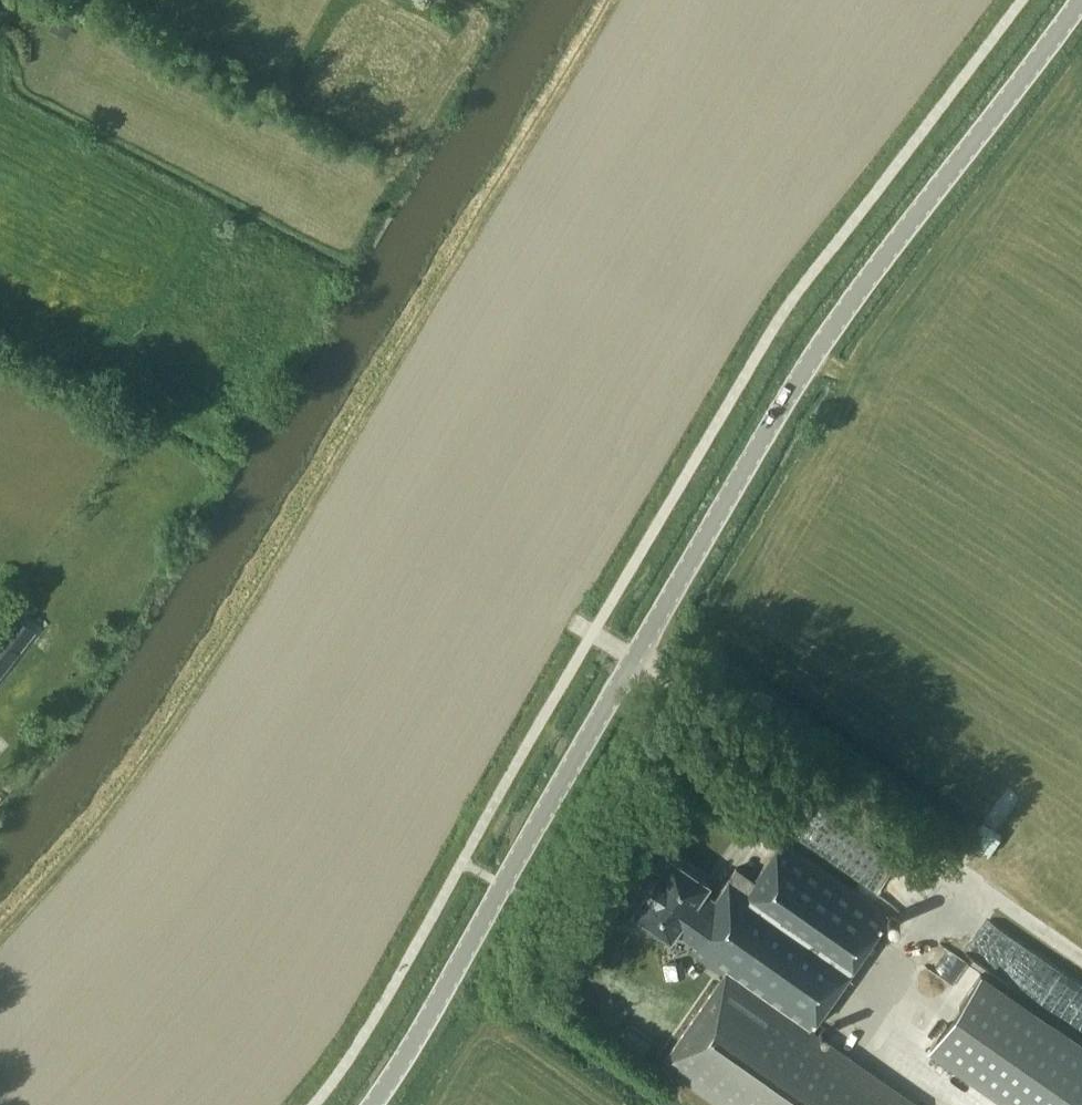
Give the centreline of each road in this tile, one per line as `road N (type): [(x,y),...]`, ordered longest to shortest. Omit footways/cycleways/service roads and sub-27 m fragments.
road 1 (tertiary): [(373,1104),(804,368),(1080,0)]

